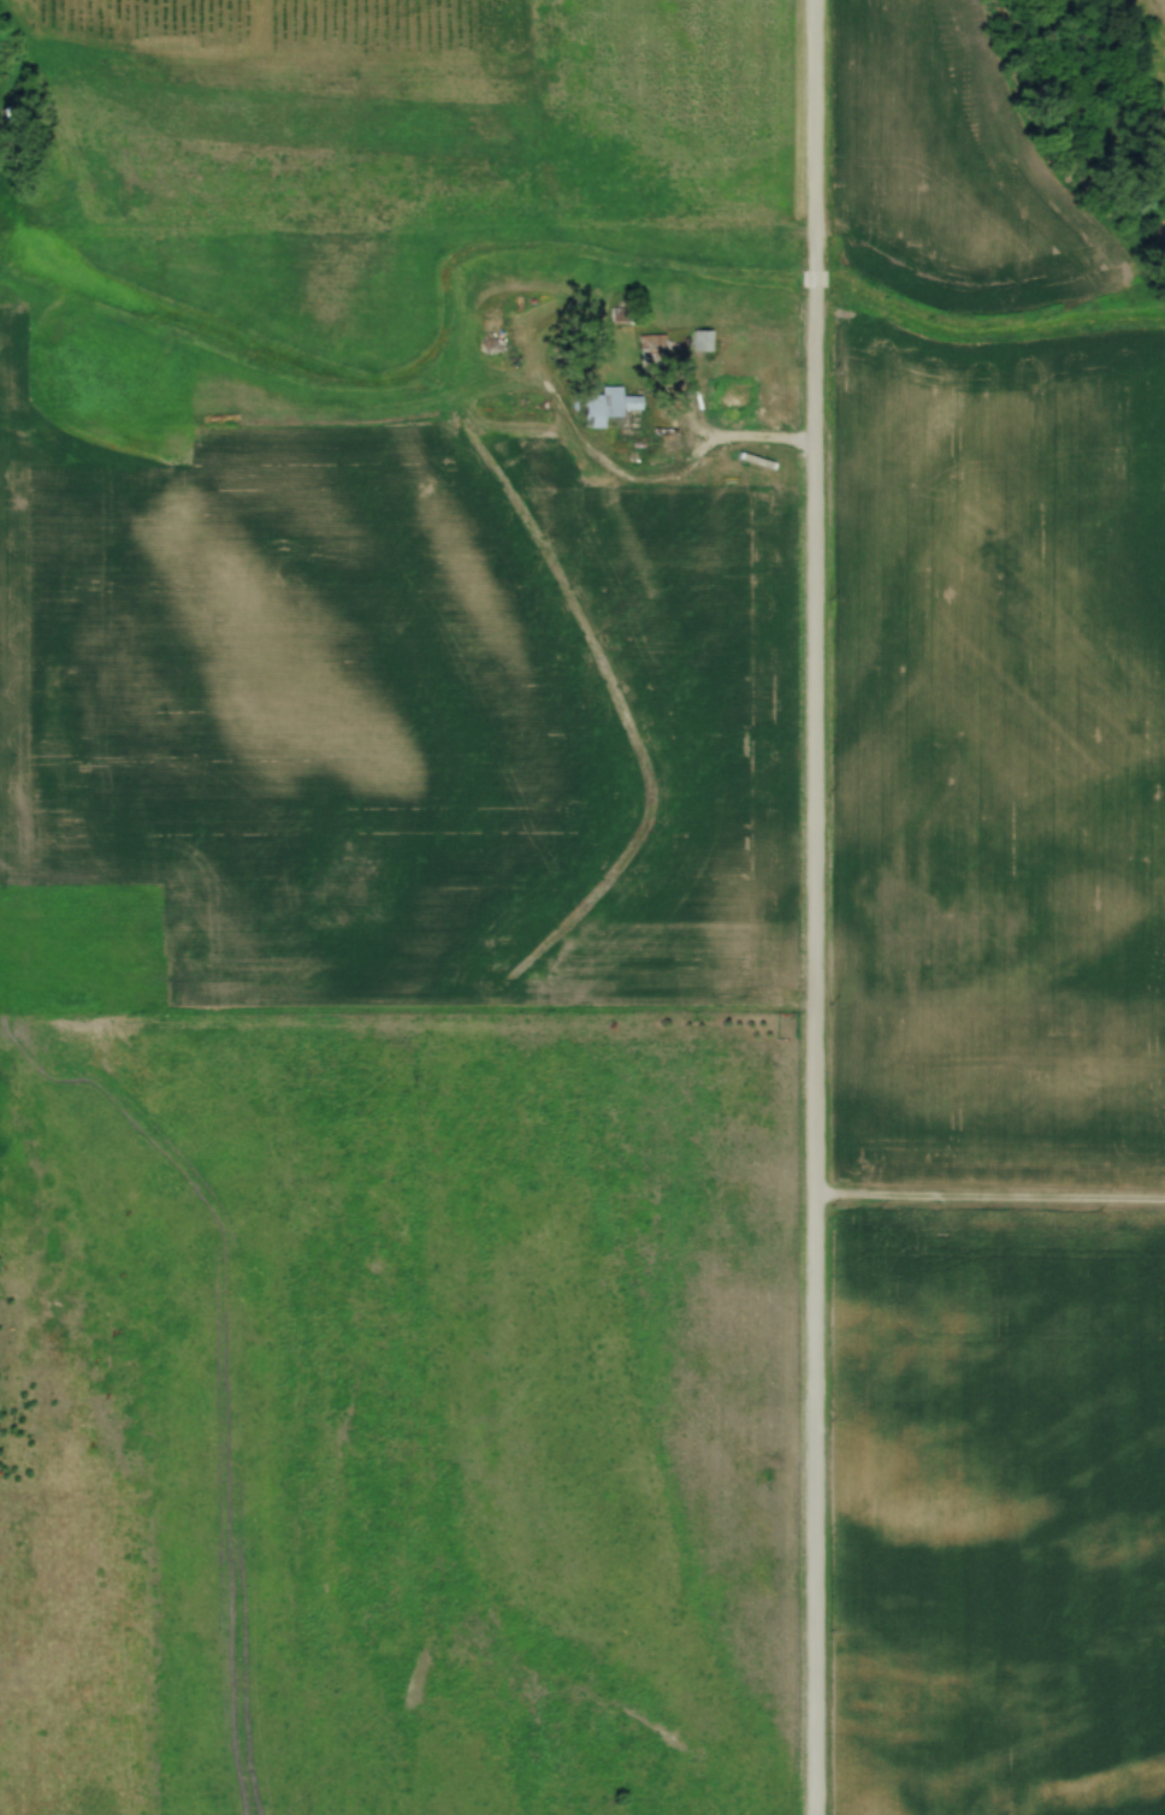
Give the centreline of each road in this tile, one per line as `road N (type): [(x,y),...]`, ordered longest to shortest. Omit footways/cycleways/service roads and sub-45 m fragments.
road 1 (residential): [(816,290),(813,1814)]
road 2 (residential): [(819,0),(816,268)]

